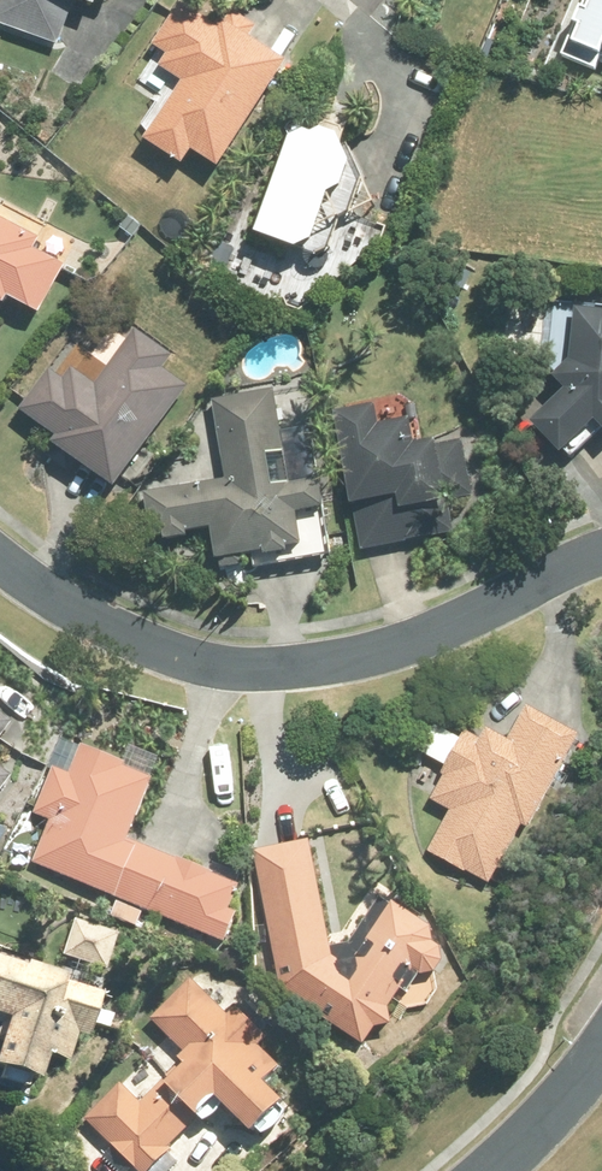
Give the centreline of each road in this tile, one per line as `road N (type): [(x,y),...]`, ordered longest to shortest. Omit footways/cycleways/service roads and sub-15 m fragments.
road 1 (residential): [(0,557),(94,621),(178,656),(270,667),(322,663),(435,632),(601,550)]
road 2 (residential): [(601,1055),(490,1170)]

